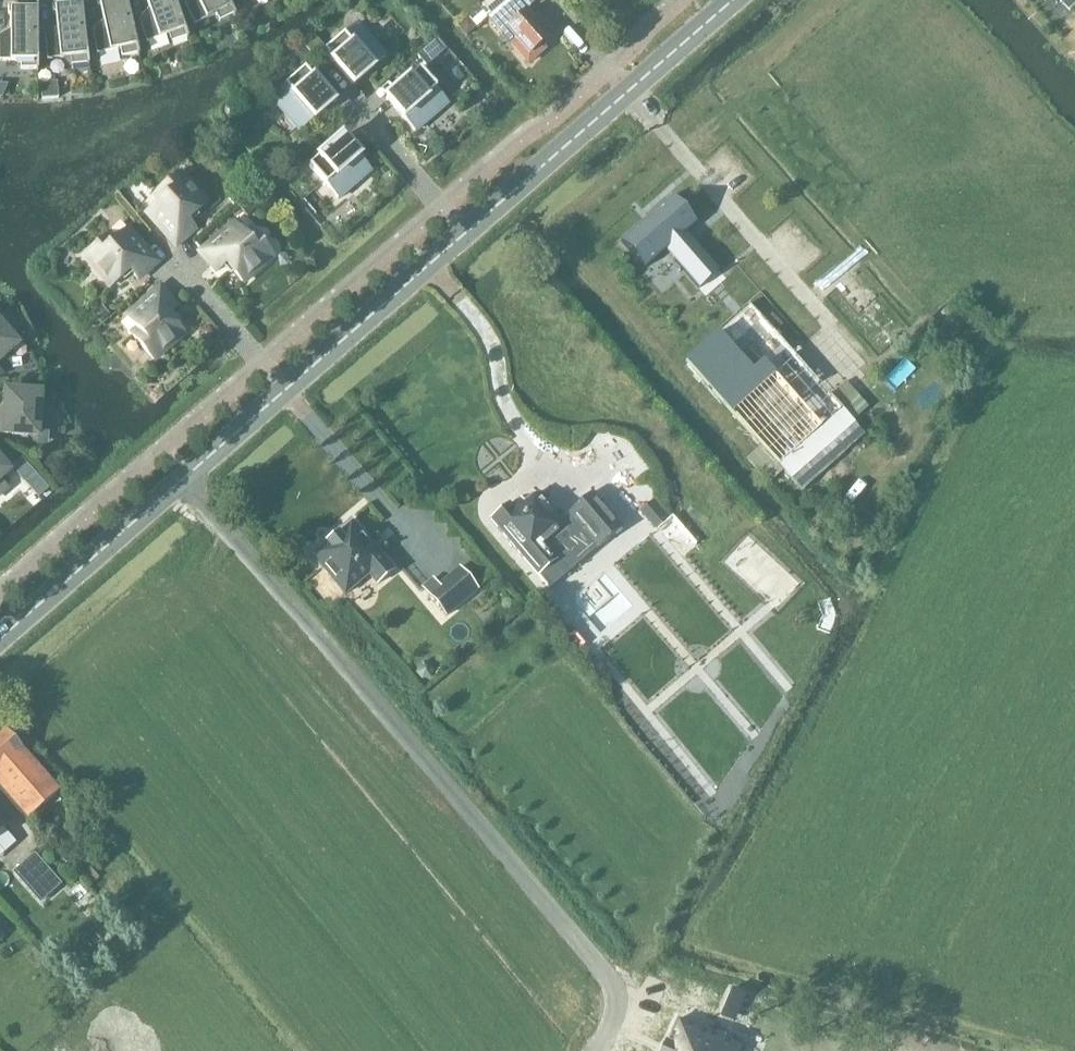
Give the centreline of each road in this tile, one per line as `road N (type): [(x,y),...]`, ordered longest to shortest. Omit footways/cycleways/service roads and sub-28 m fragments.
road 1 (tertiary): [(0,638),(734,0)]

